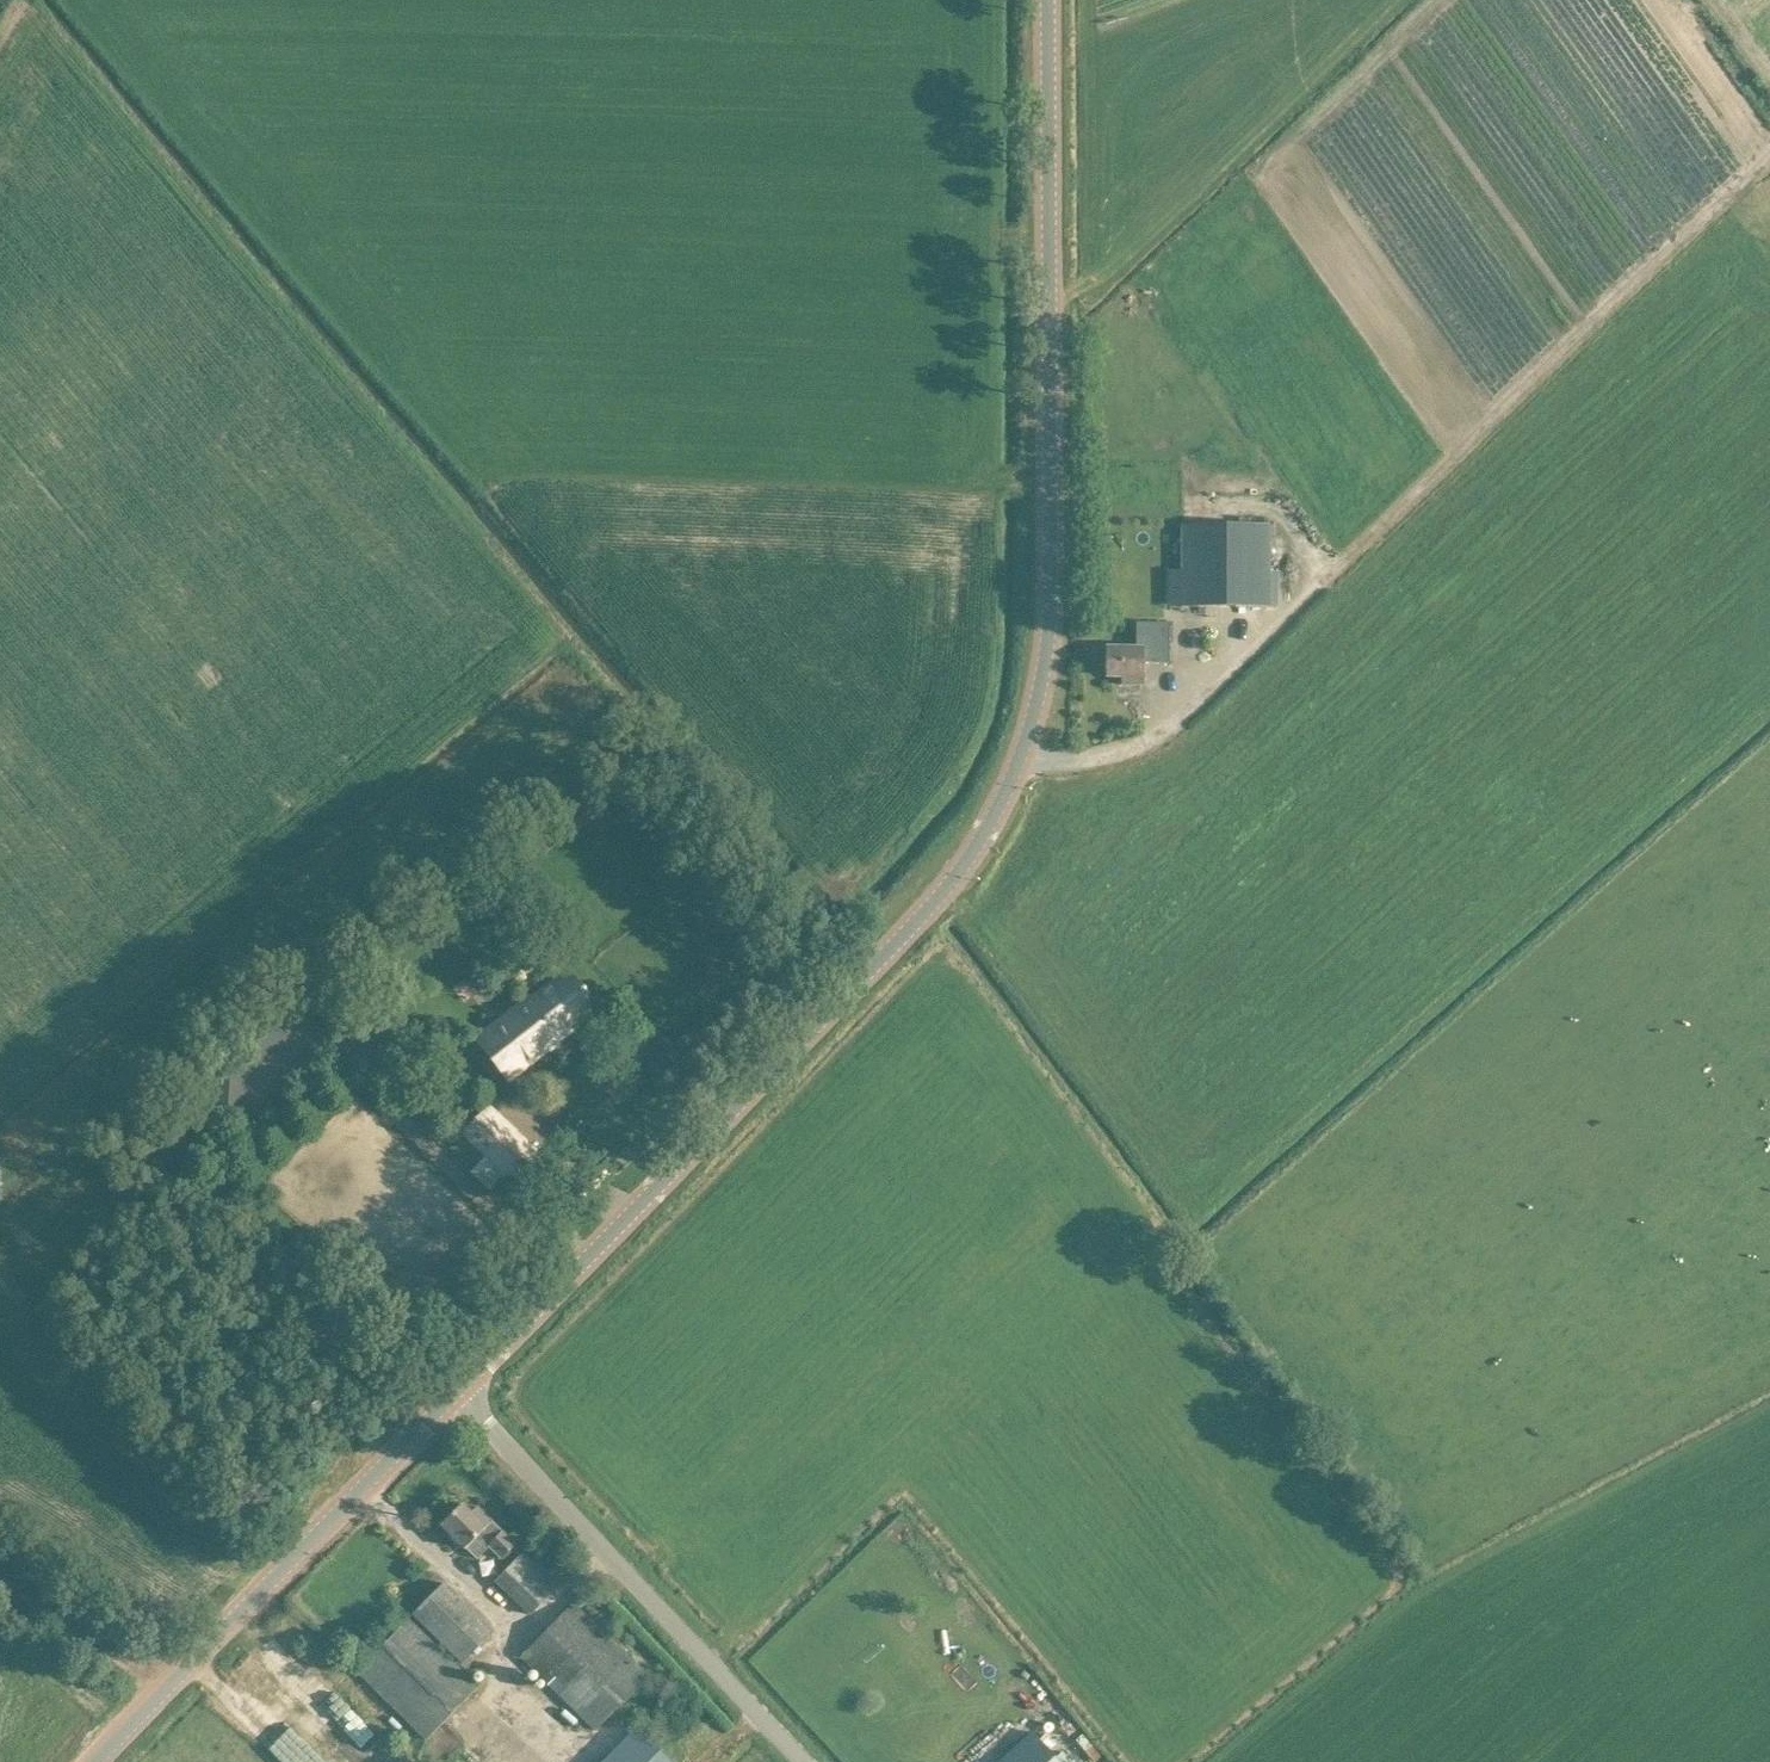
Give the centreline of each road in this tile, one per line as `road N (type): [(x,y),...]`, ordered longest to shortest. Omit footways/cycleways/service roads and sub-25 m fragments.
road 1 (tertiary): [(465,1383),(912,954),(1026,785),(1050,711),(1058,589),(1055,0)]
road 2 (tertiary): [(92,1761),(465,1383)]
road 3 (unclassified): [(810,1761),(465,1383)]
road 4 (track): [(0,1559),(178,1673)]

